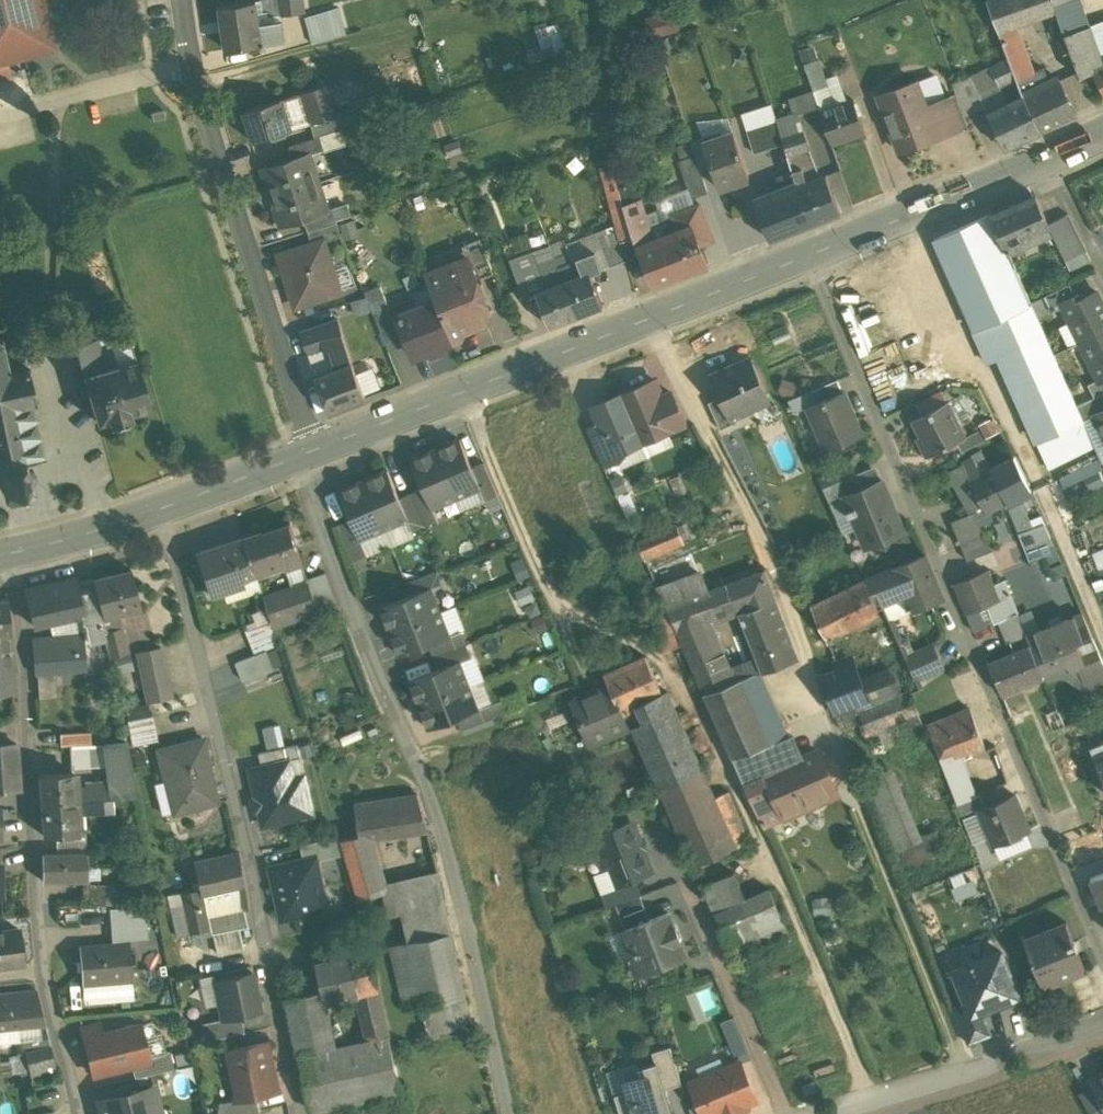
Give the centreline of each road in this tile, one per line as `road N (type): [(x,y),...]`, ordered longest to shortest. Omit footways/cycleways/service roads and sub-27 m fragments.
road 1 (secondary): [(1102,136),(318,450)]
road 2 (residential): [(318,450),(189,66)]
road 3 (secondary): [(318,450),(160,509),(0,555)]
road 4 (residential): [(1102,1018),(815,1113)]
road 5 (track): [(859,798),(965,1069)]
road 6 (residential): [(0,115),(189,66)]

